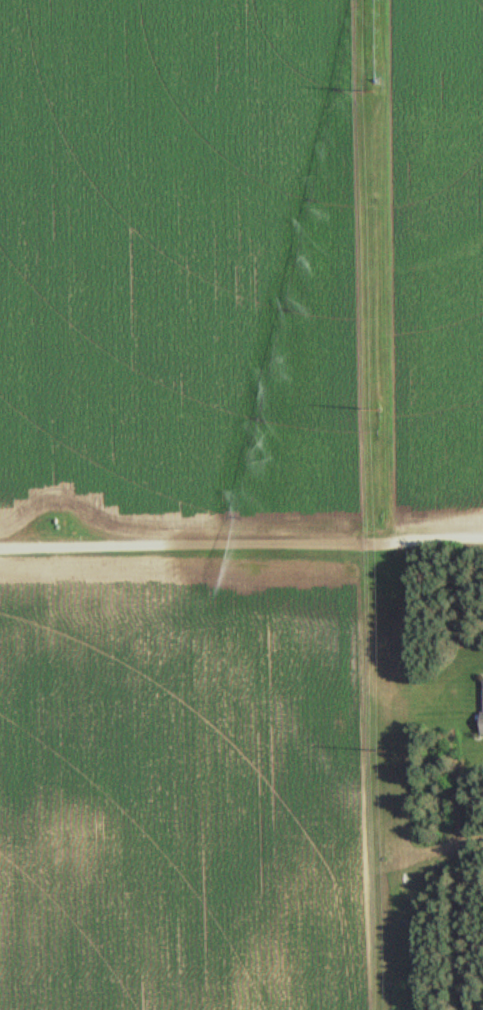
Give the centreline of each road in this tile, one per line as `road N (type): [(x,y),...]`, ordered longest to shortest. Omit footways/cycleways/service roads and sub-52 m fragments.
road 1 (residential): [(482,552),(0,550)]

